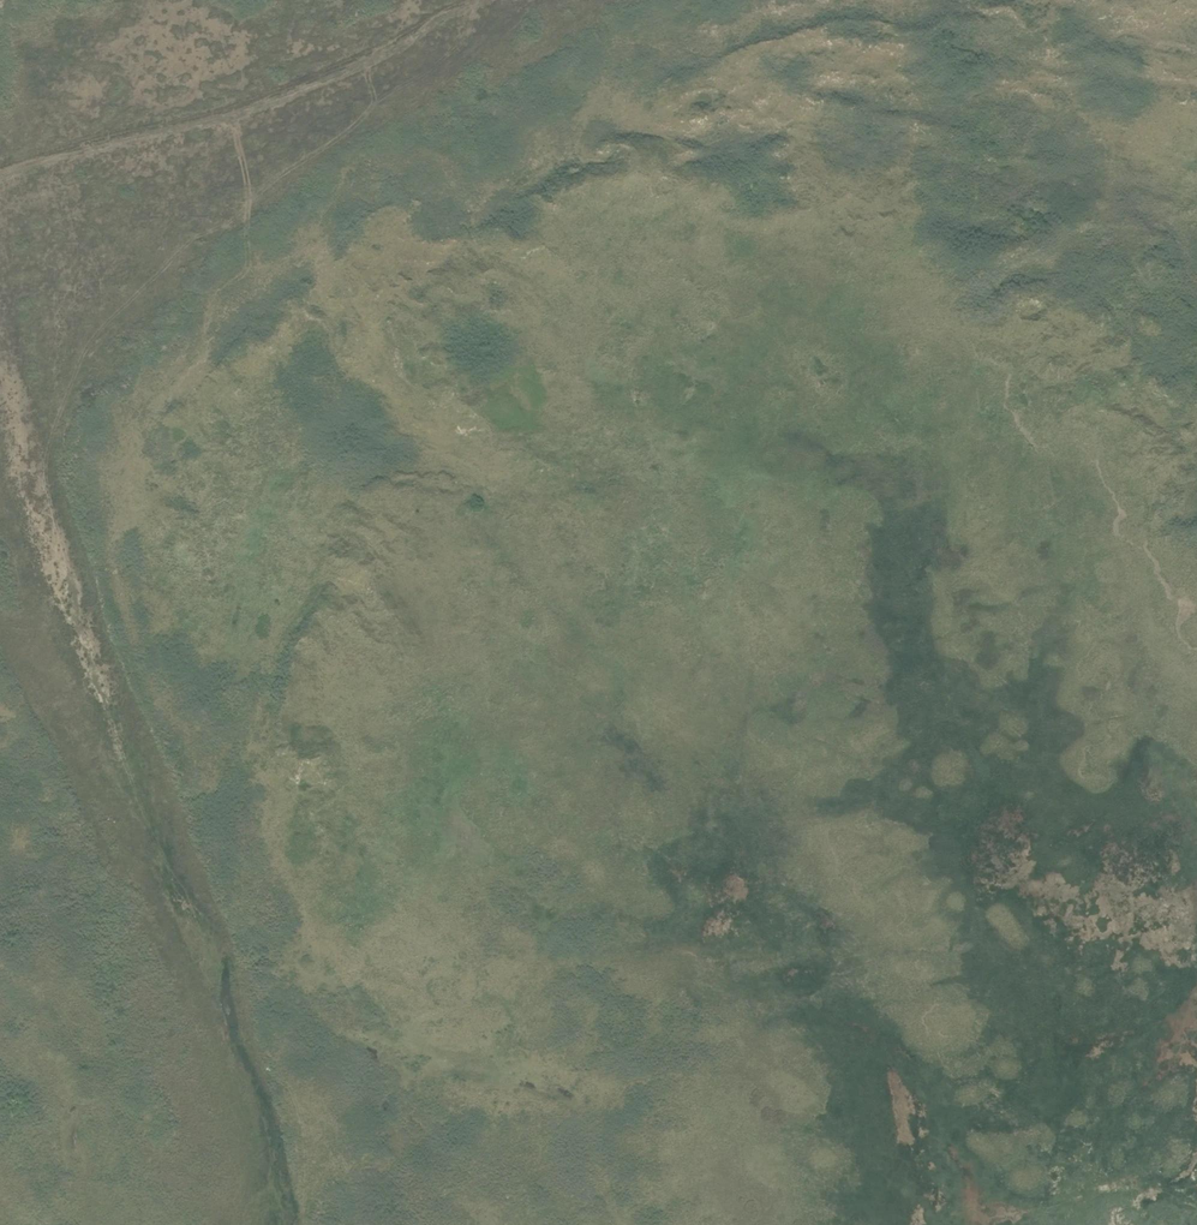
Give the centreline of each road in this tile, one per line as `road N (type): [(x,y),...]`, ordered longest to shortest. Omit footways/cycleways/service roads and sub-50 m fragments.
road 1 (track): [(0,173),(87,143),(215,115),(348,67),(473,0)]

